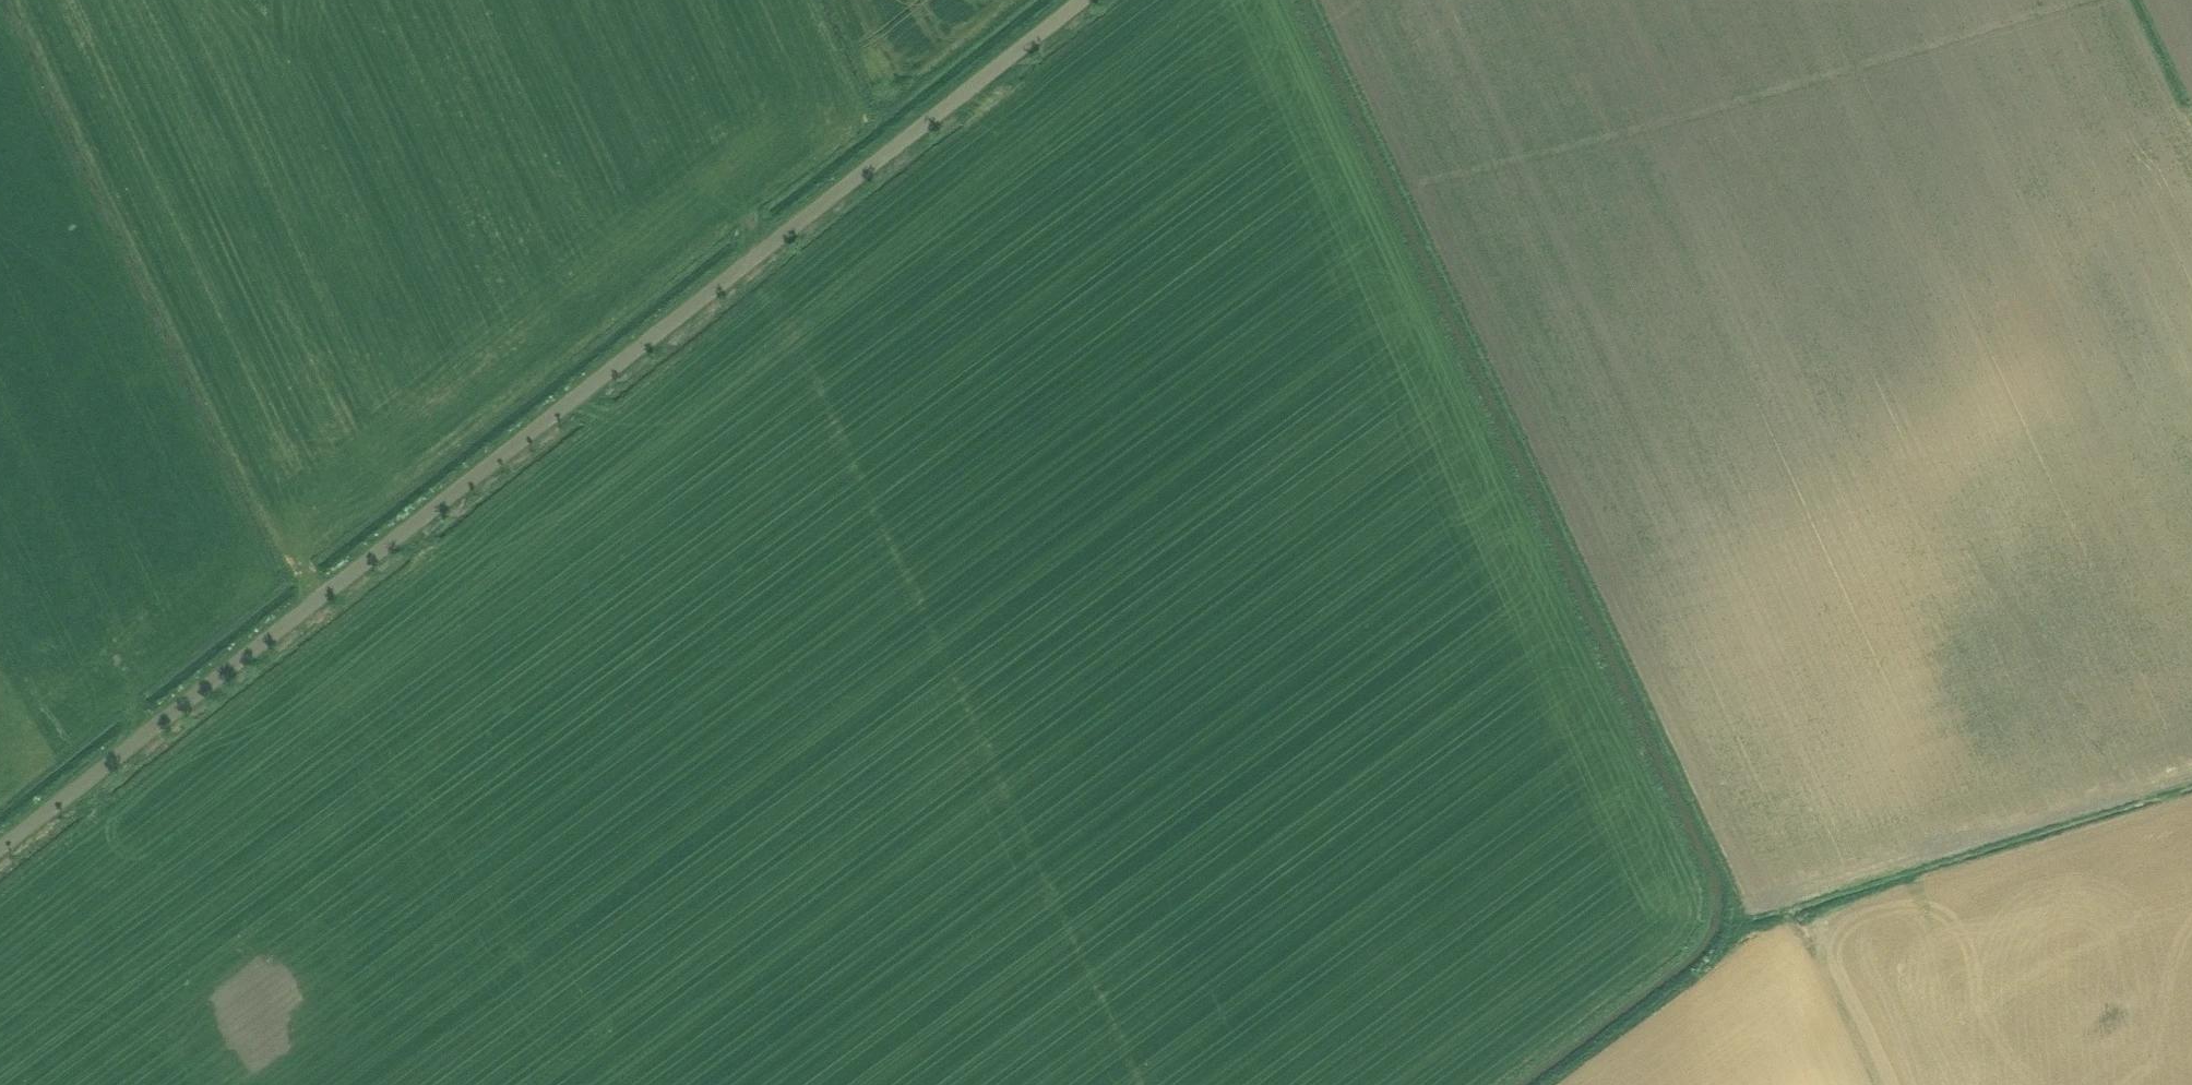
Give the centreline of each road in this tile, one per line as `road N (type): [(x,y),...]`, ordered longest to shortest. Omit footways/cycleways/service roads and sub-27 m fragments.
road 1 (unclassified): [(0,849),(1084,0)]

